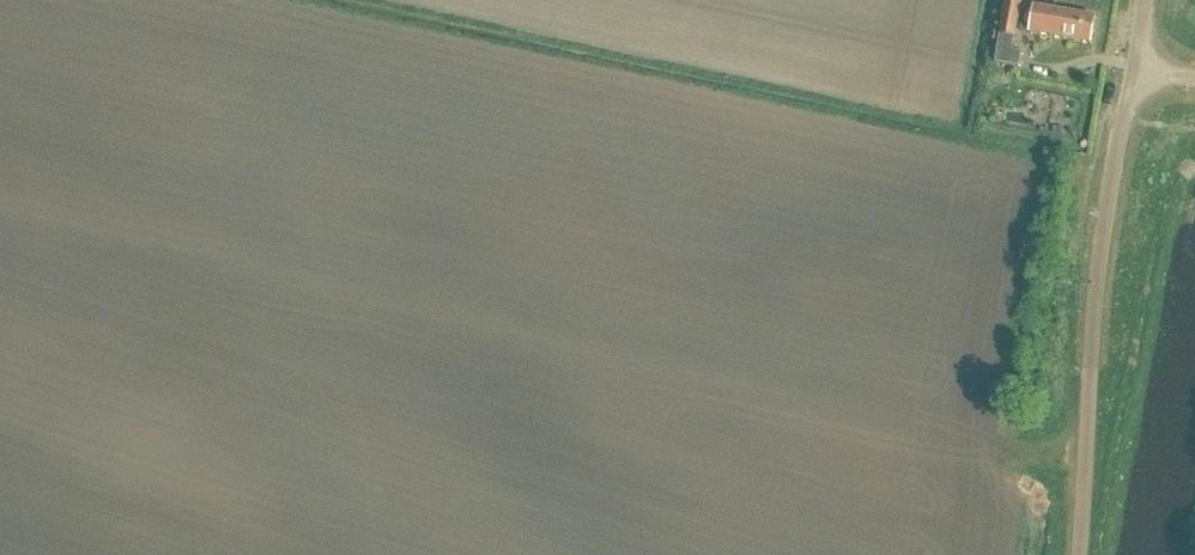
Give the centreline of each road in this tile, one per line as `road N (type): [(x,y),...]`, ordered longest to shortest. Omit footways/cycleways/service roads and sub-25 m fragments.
road 1 (unclassified): [(1078,554),(1104,220),(1135,68)]

